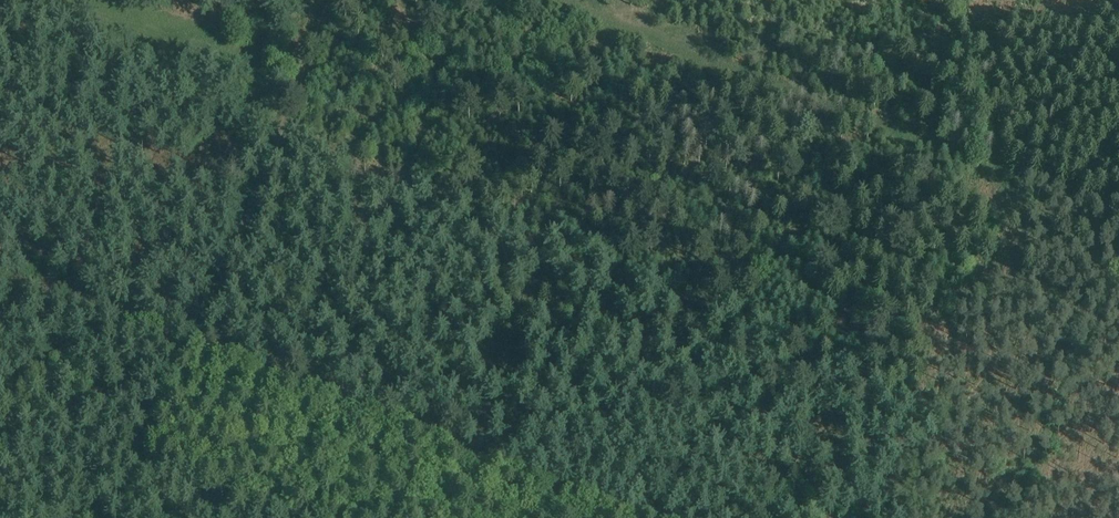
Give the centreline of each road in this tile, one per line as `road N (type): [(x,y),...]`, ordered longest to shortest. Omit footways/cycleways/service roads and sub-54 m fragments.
road 1 (track): [(133,517),(333,0)]
road 2 (track): [(1019,517),(1118,276)]

